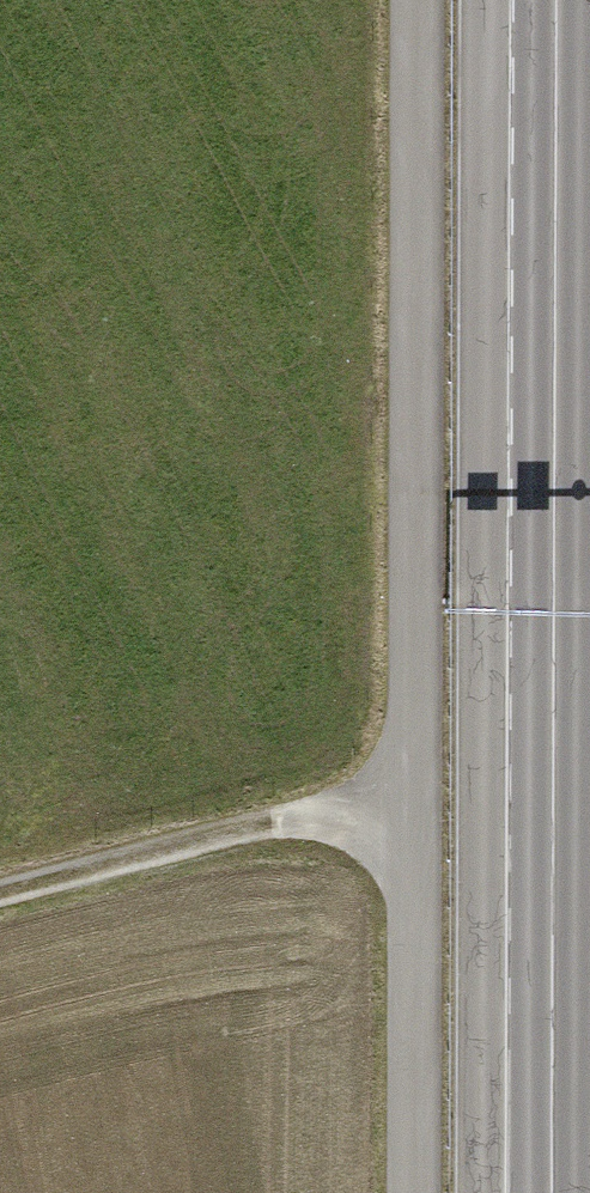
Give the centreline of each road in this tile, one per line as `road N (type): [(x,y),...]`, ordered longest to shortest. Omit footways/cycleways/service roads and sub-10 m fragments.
road 1 (track): [(409,1192),(419,0)]
road 2 (secondary): [(555,0),(553,1022)]
road 3 (track): [(408,779),(0,885)]
road 4 (secondary): [(553,1022),(488,1192)]
road 5 (secondary): [(553,1022),(553,1192)]

